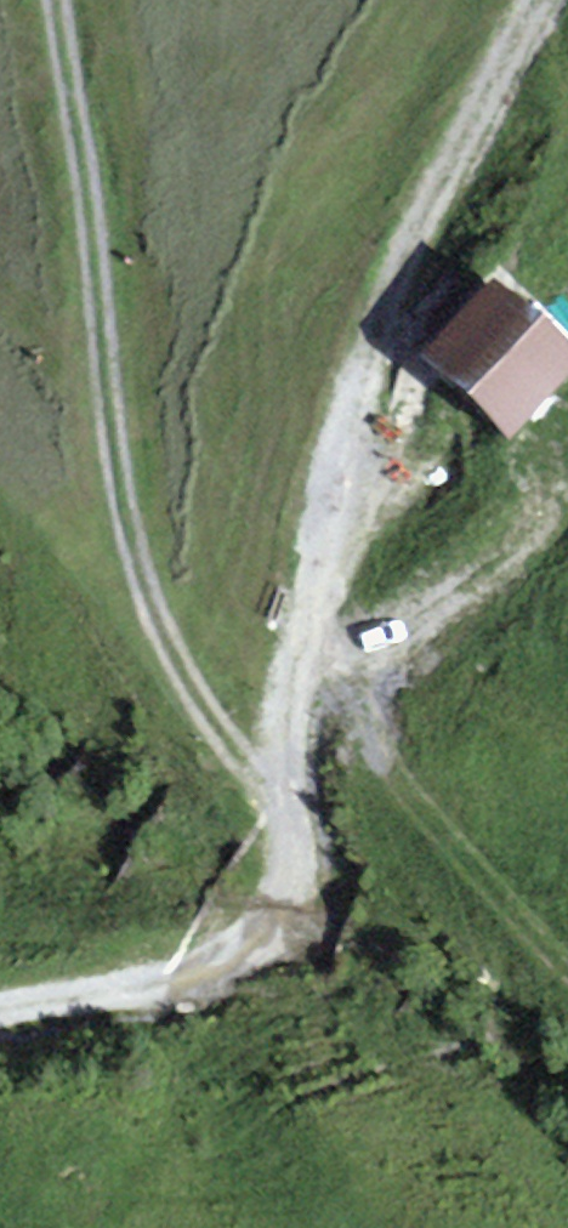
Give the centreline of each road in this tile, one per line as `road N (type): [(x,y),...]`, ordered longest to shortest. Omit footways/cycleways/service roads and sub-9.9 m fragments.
road 1 (track): [(0,1007),(140,985),(221,961),(255,933),(289,879),(283,807),(244,770),(208,716),(146,591),(128,528),(58,0)]
road 2 (track): [(283,807),(300,712),(370,508),(369,402),(385,312),(528,0)]
road 3 (track): [(300,712),(470,610),(567,486)]

